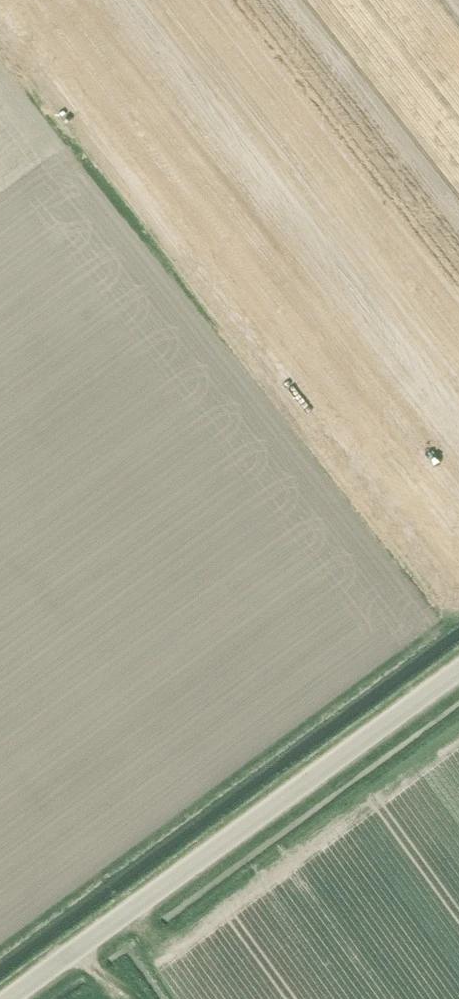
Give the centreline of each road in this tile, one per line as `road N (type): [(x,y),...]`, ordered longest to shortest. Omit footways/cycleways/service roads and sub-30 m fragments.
road 1 (unclassified): [(21,998),(458,668)]

